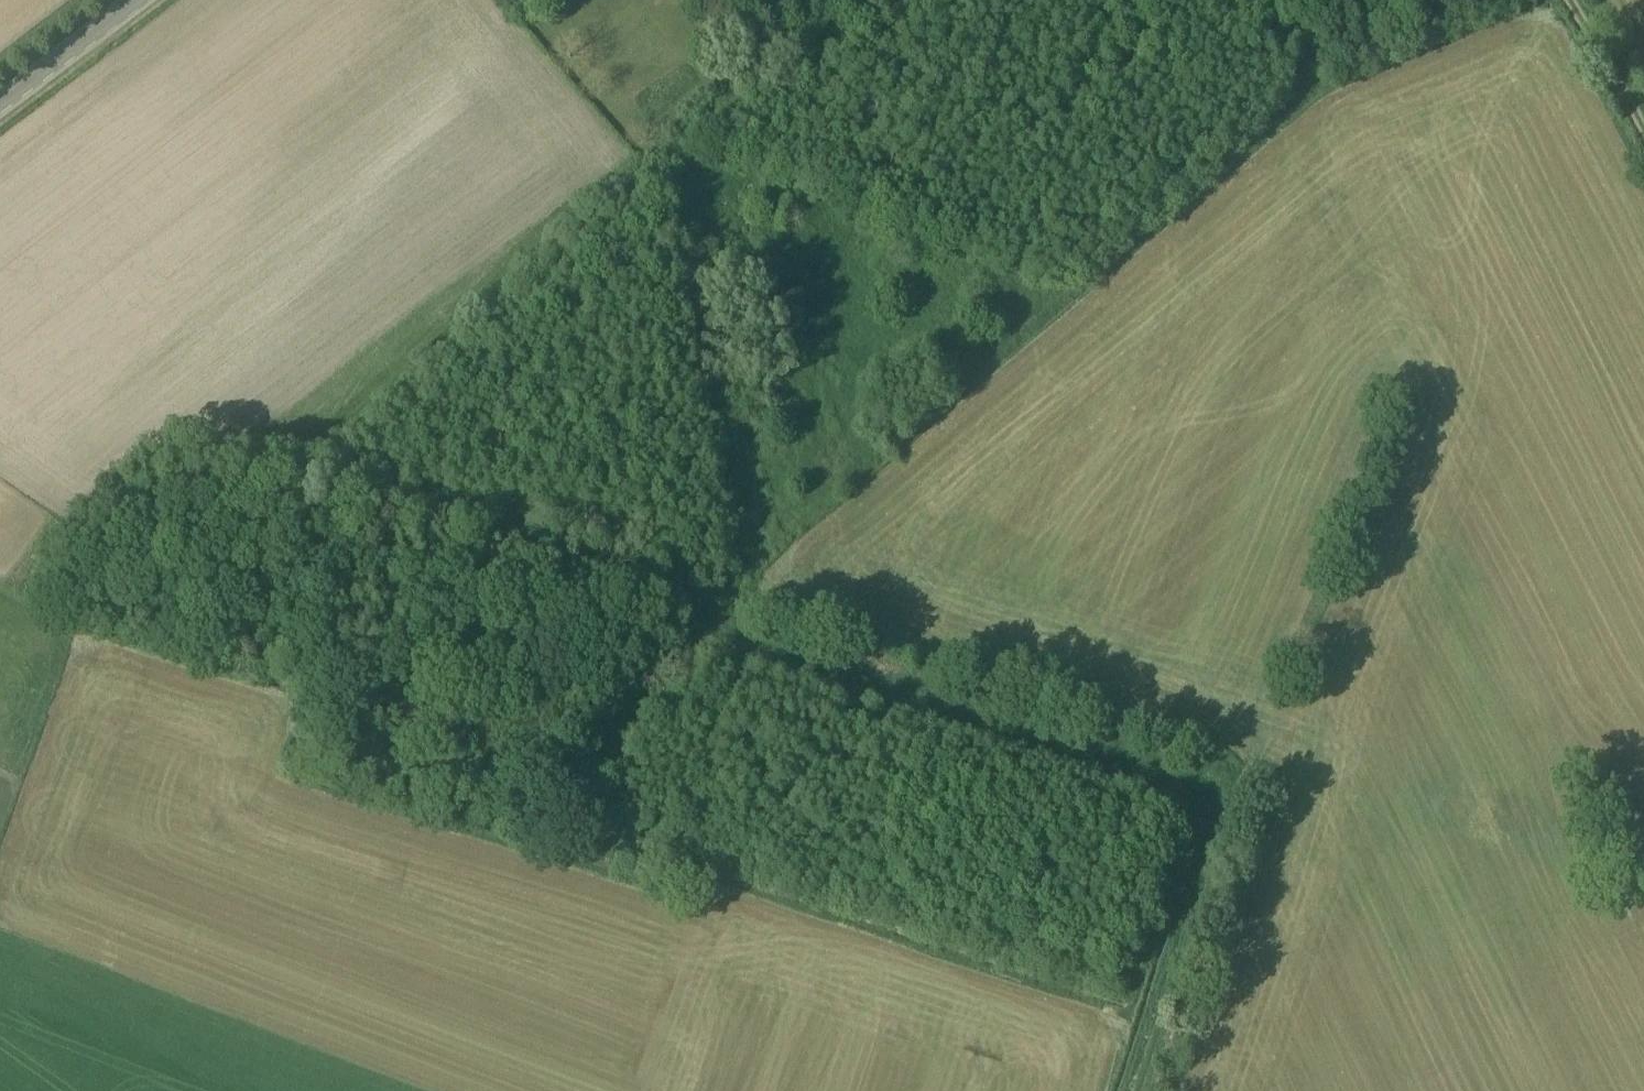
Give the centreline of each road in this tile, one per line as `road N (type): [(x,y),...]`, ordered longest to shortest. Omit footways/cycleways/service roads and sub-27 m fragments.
road 1 (track): [(1146,1090),(1239,799)]
road 2 (tertiary): [(0,101),(131,0)]
road 3 (track): [(1643,136),(1569,0)]

